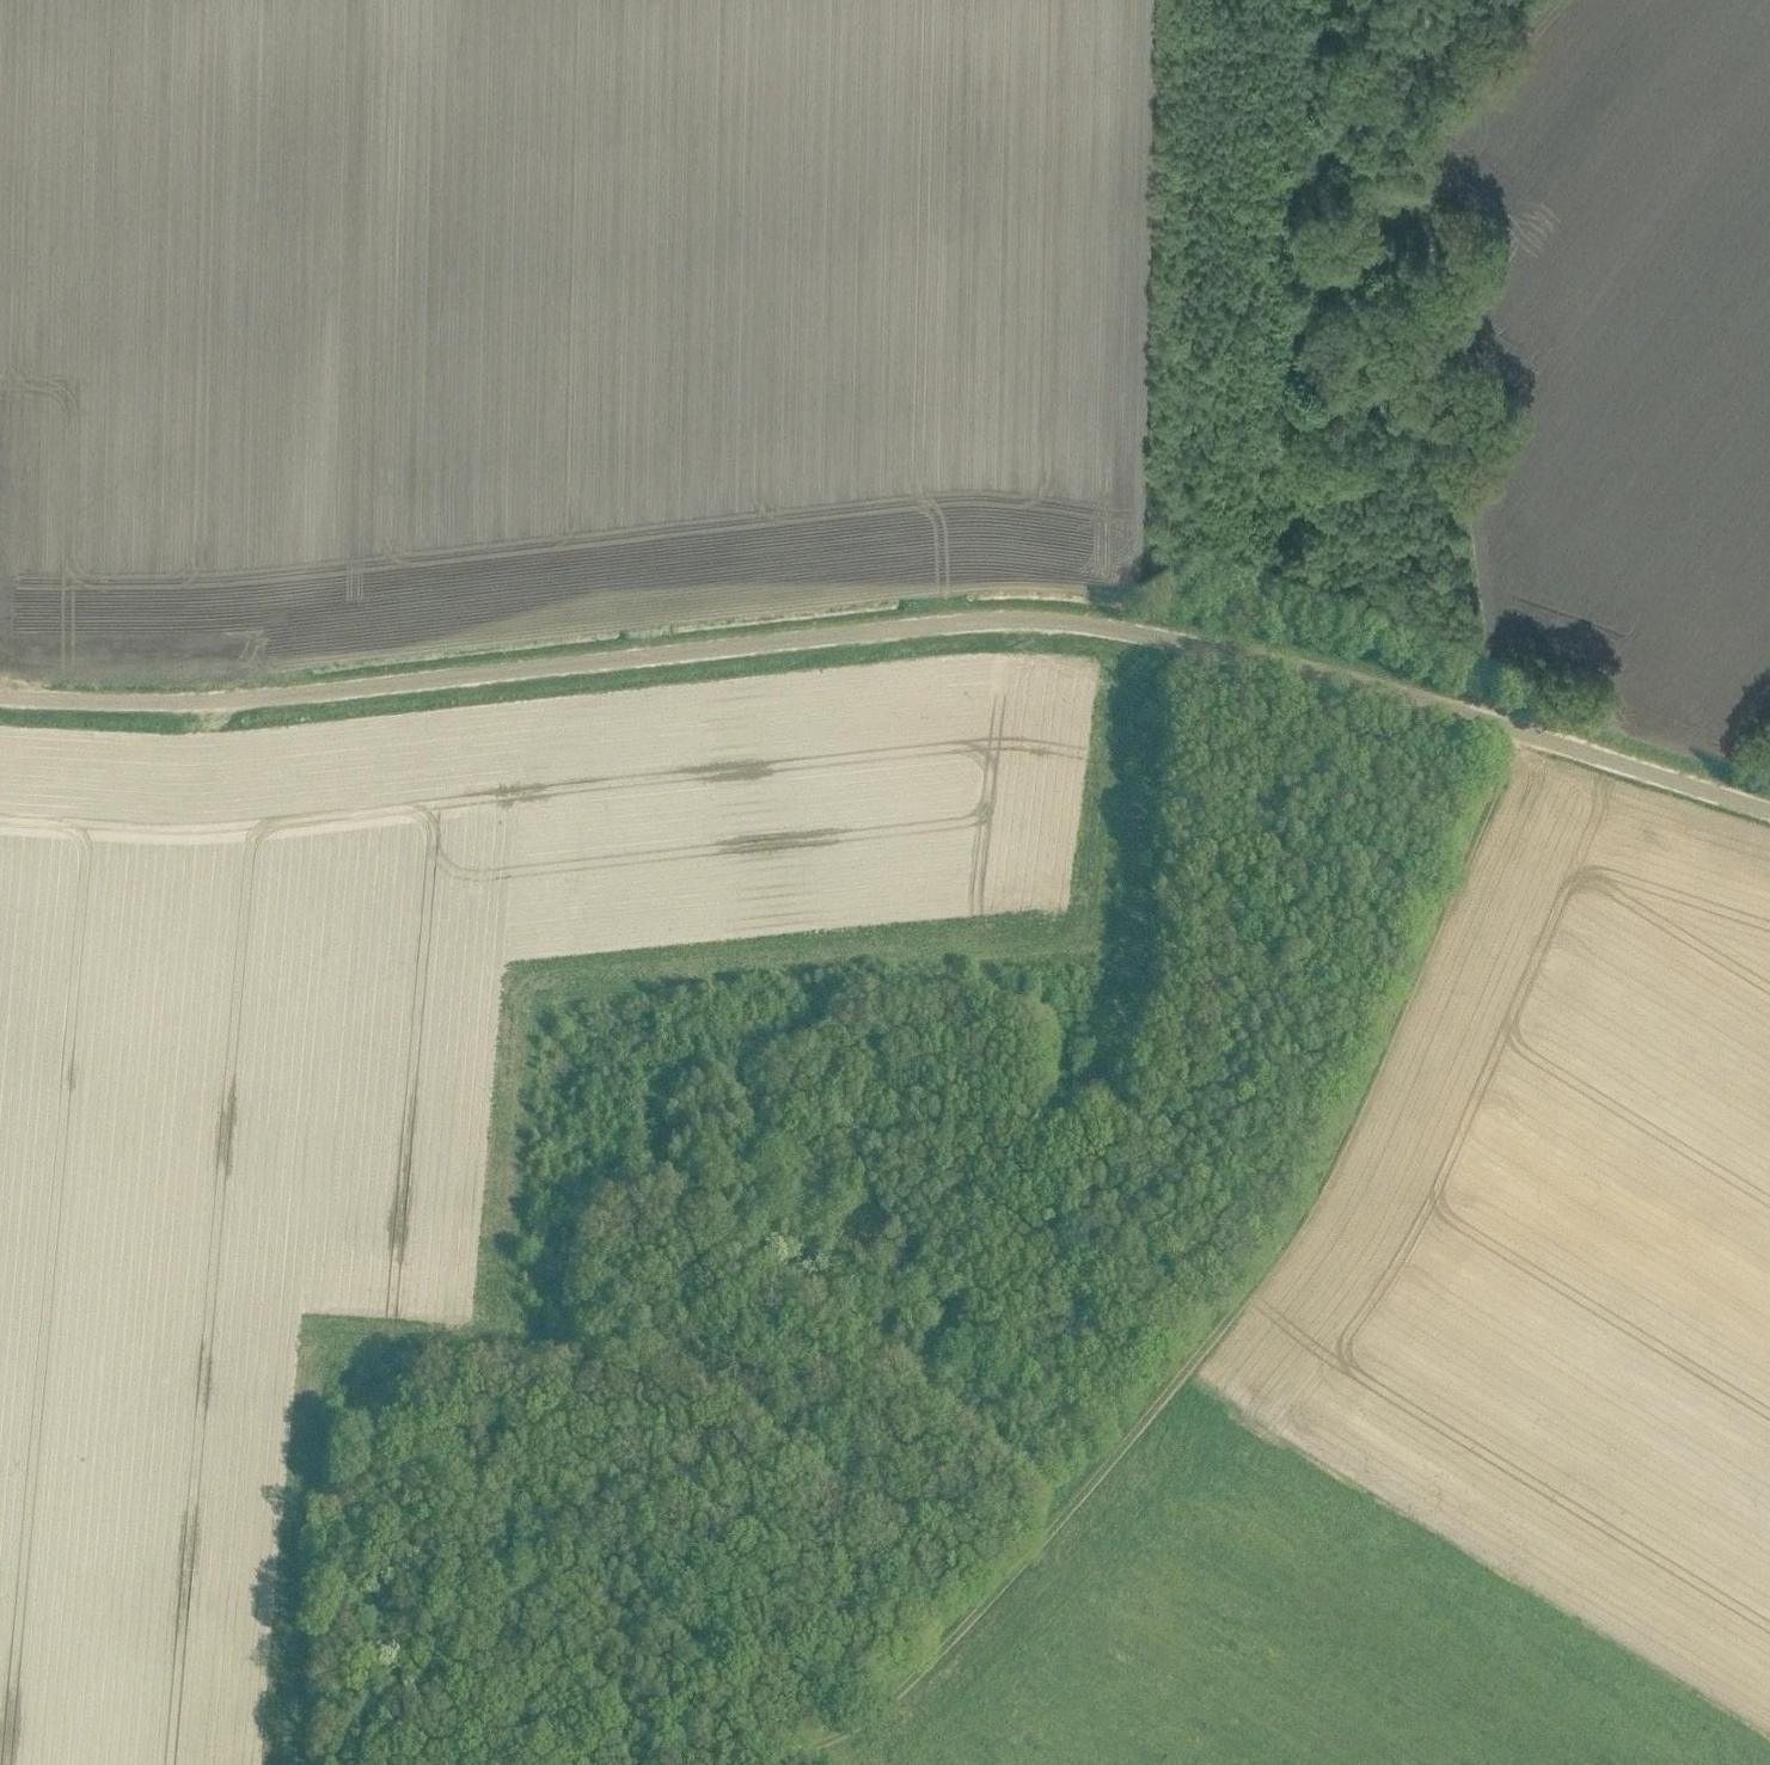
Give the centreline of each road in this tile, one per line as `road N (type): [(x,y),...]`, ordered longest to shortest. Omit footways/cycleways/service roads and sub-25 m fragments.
road 1 (unclassified): [(1769,816),(1337,683),(1033,622),(277,700),(101,705),(0,699)]
road 2 (track): [(735,1764),(824,1751),(896,1698),(1114,1462),(1284,1255),(1344,1161),(1513,735)]

